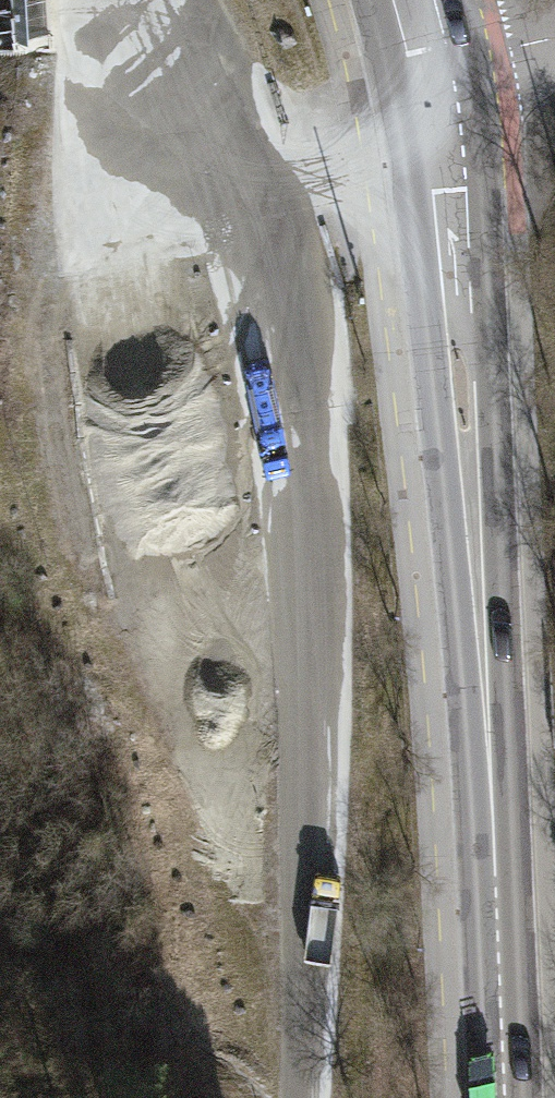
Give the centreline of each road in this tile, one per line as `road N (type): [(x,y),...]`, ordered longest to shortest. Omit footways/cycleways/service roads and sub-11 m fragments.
road 1 (primary): [(444,106),(497,855),(504,1097)]
road 2 (track): [(251,186),(325,490),(336,772),(317,1097)]
road 3 (residential): [(444,106),(554,57)]

